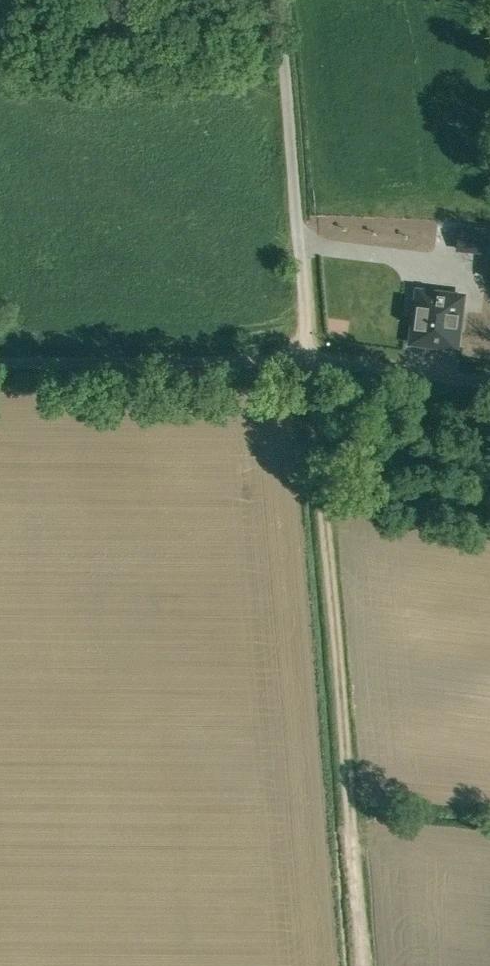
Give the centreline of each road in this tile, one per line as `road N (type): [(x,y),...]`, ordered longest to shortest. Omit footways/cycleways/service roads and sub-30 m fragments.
road 1 (track): [(367,965),(312,339)]
road 2 (unclassified): [(281,0),(312,339)]
road 3 (unclassified): [(0,334),(312,339)]
road 4 (unclassified): [(312,339),(489,356)]

